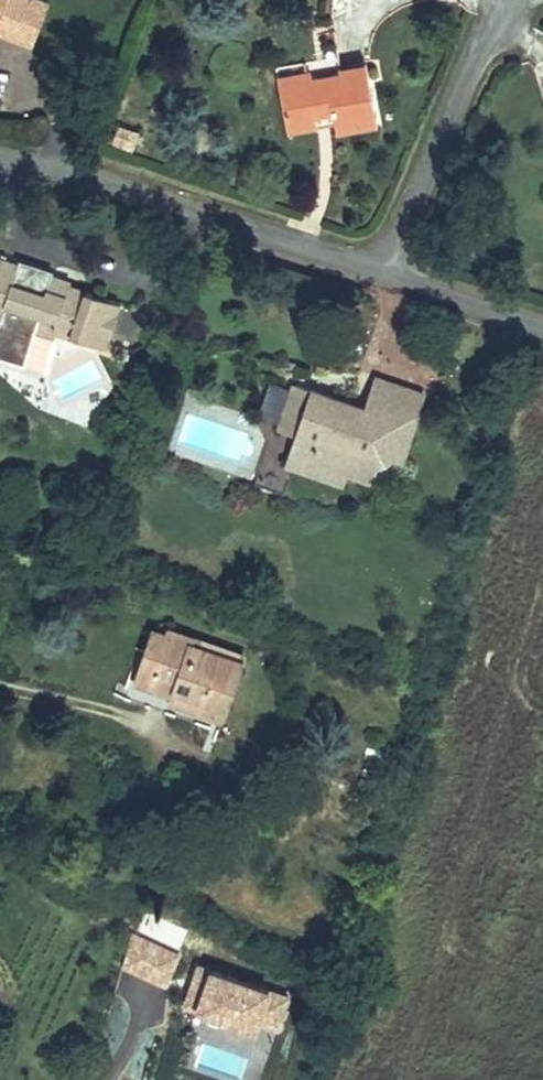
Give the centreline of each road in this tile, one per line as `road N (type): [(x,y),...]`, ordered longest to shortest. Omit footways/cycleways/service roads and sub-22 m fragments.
road 1 (residential): [(0,150),(384,261)]
road 2 (residential): [(384,261),(499,6)]
road 3 (residential): [(384,261),(542,315)]

